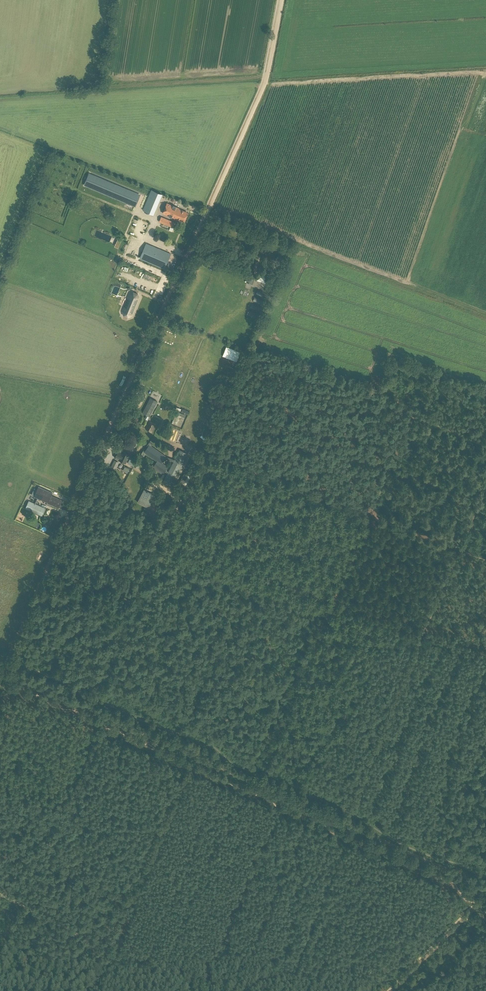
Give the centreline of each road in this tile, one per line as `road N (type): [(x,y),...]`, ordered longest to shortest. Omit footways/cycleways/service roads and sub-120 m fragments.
road 1 (track): [(2,670),(210,206)]
road 2 (track): [(2,670),(341,822)]
road 3 (track): [(0,895),(213,990)]
road 4 (track): [(210,206),(268,78)]
road 5 (track): [(392,990),(485,897)]
road 6 (track): [(373,836),(485,887)]

